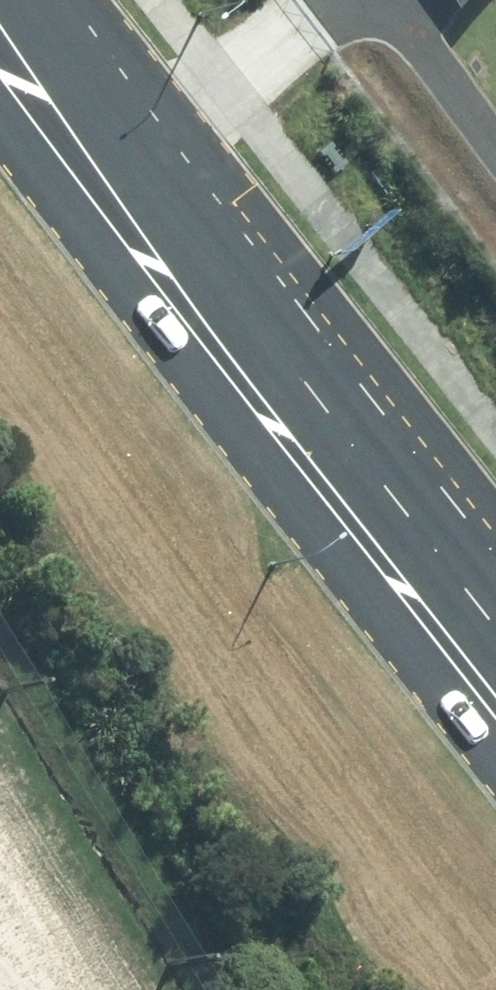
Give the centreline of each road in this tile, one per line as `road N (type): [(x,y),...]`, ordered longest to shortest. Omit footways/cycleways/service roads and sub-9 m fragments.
road 1 (primary): [(495,751),(206,394),(0,112)]
road 2 (primary): [(18,0),(495,625)]

